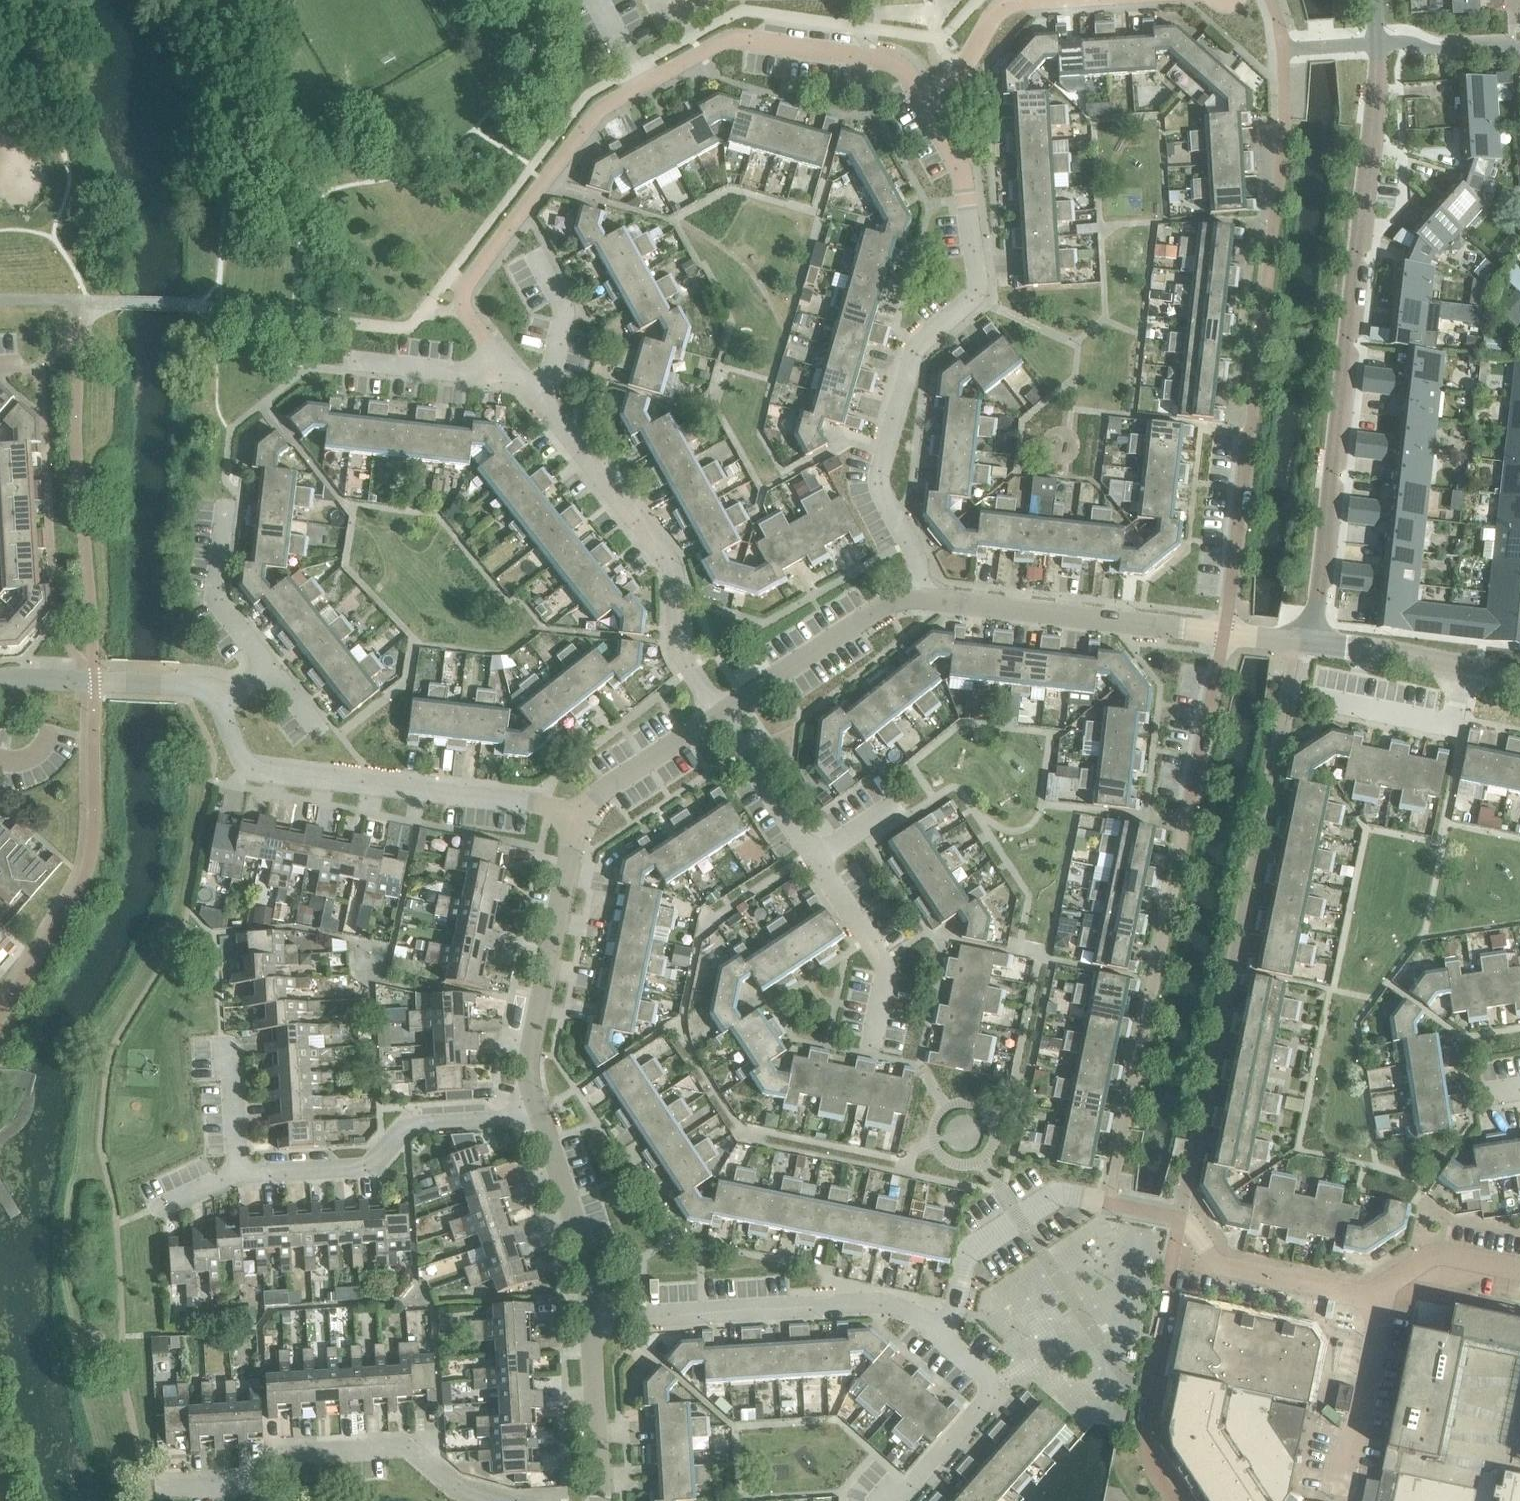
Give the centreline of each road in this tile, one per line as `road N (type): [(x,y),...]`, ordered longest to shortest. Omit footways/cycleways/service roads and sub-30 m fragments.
road 1 (residential): [(936,111),(900,66),(881,58),(745,37),(607,103),(466,285),(473,320),(507,364)]
road 2 (residential): [(1313,646),(1374,44)]
road 3 (residential): [(891,1500),(998,1391),(910,1311),(595,1322)]
road 4 (residential): [(924,597),(893,499),(910,374),(983,263),(969,187),(936,111)]
road 5 (residential): [(570,819),(503,797),(286,775),(249,764),(219,697)]
road 6 (residential): [(504,1500),(407,1440),(279,1447),(246,1480),(146,1496)]
road 7 (residential): [(1519,1269),(1449,1253),(1382,1295),(1314,1289),(1217,1266),(1181,1217)]
road 8 (residential): [(722,713),(671,628),(665,557),(541,401)]
road 9 (residential): [(242,1171),(403,1162),(402,1127),(538,1118)]
road 10 (tertiary): [(538,1118),(530,1056),(570,819)]
road 11 (tertiary): [(924,597),(1223,633)]
road 12 (residential): [(877,952),(722,713)]
road 13 (tertiary): [(722,713),(887,607),(924,597)]
road 14 (residential): [(1249,411),(1223,633)]
road 15 (tertiary): [(595,1322),(538,1118)]
road 16 (tertiary): [(1519,680),(1313,646)]
road 17 (residential): [(1174,829),(1223,633)]
road 18 (residential): [(270,673),(225,615),(237,498)]
road 19 (tertiary): [(570,819),(600,789),(722,713)]
road 20 (tertiary): [(592,1500),(595,1322)]
road 21 (residential): [(507,364),(472,374),(349,364)]
road 22 (residential): [(242,1171),(234,1055),(193,1056)]
road 23 (residential): [(877,952),(848,968),(837,991),(848,1007),(879,1007),(887,965)]
road 24 (residential): [(541,401),(564,315),(537,259)]
road 25 (residential): [(936,111),(995,10),(1015,0)]

